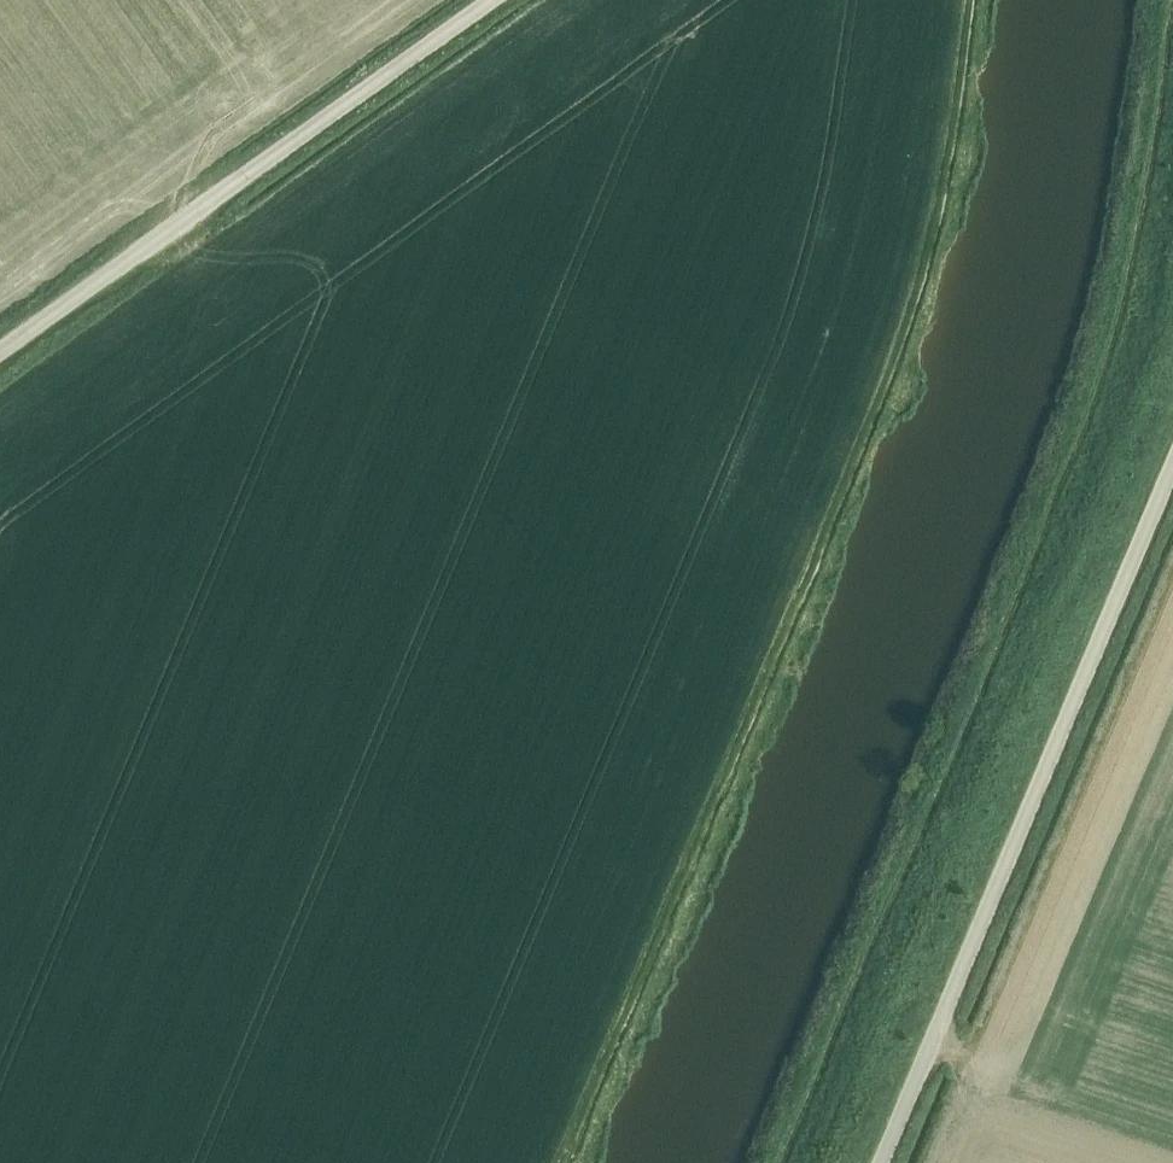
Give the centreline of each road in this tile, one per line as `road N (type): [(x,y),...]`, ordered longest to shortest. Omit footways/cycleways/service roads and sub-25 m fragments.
road 1 (unclassified): [(883,1162),(1172,467)]
road 2 (unclassified): [(500,0),(0,359)]

